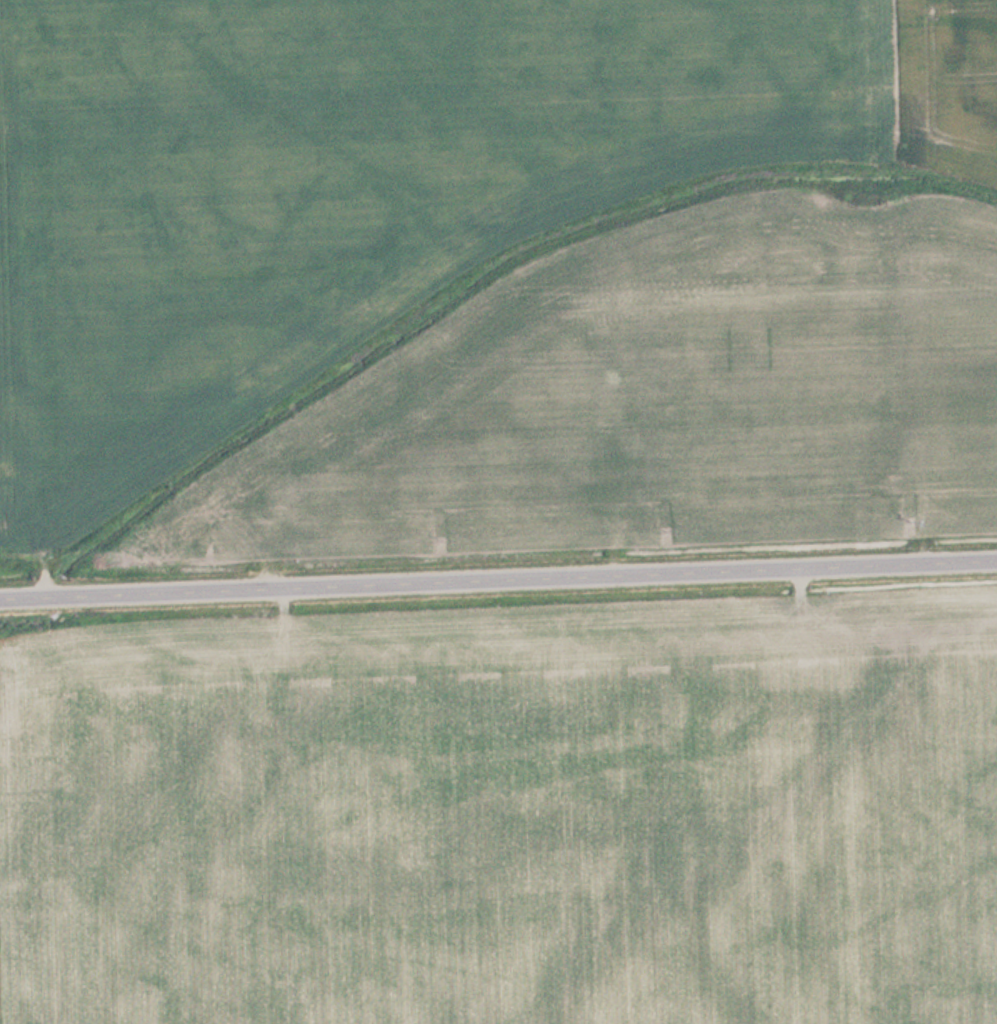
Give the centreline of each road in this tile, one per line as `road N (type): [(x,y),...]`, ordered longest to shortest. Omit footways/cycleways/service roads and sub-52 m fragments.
road 1 (secondary): [(996,560),(0,598)]

